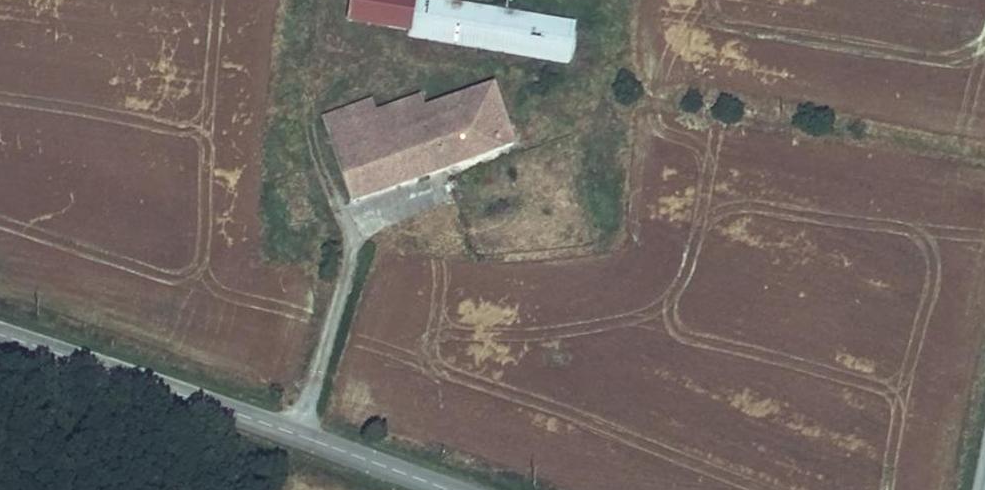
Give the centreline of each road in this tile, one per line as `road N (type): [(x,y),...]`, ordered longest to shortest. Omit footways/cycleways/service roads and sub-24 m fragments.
road 1 (tertiary): [(443,489),(0,336)]

